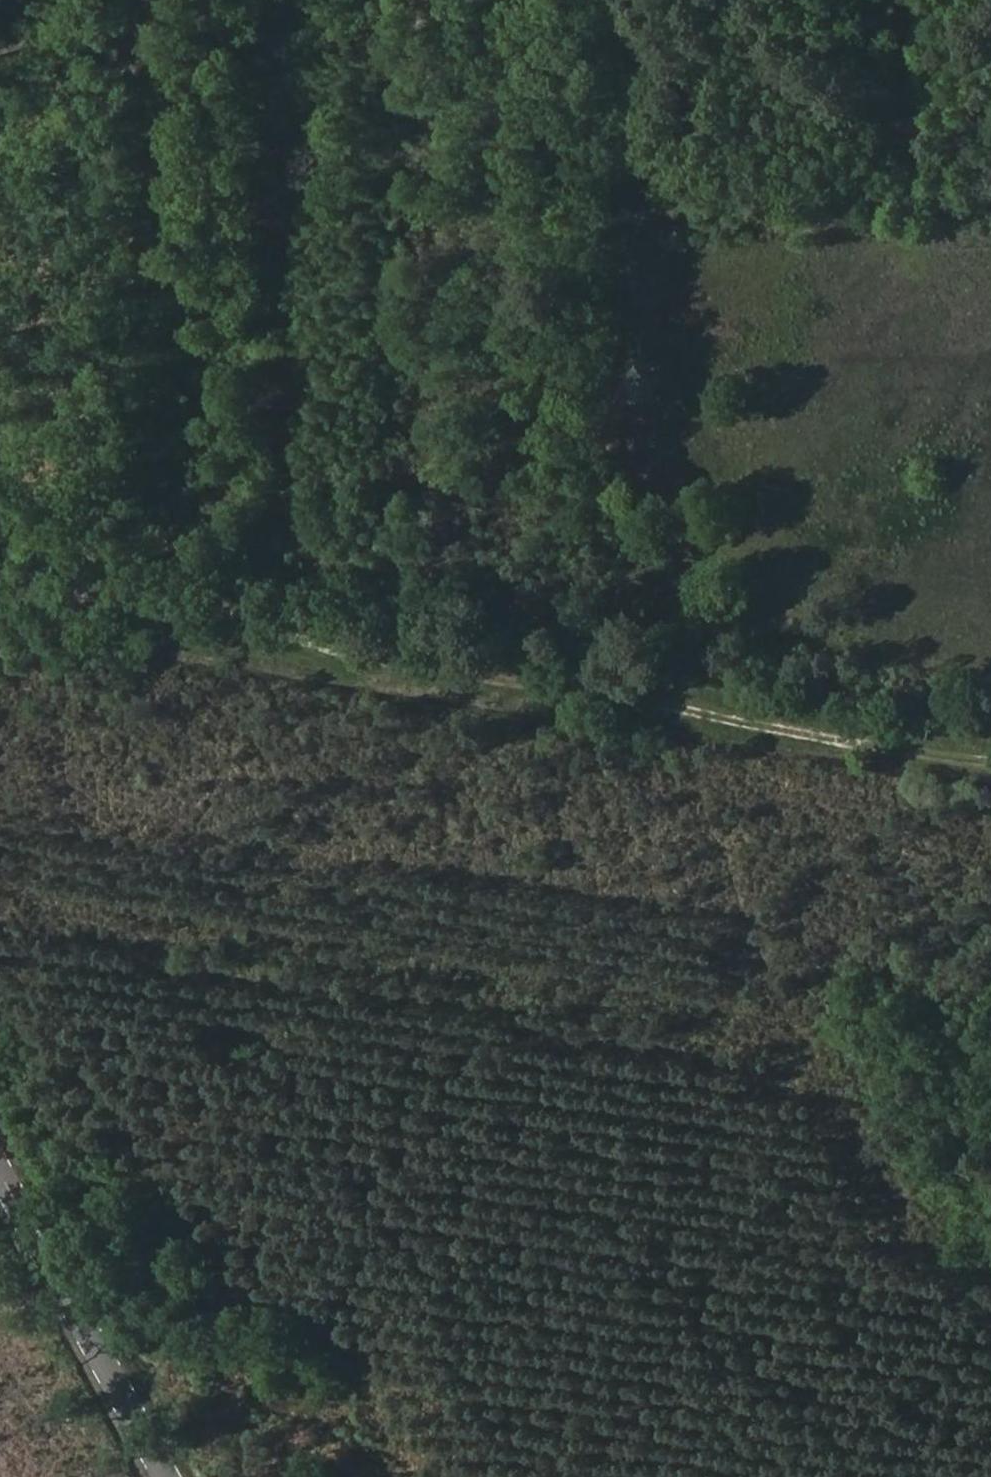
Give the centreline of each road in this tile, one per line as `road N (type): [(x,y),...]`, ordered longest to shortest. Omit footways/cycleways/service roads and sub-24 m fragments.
road 1 (track): [(990,756),(0,614)]
road 2 (tertiary): [(0,1101),(202,1476)]

